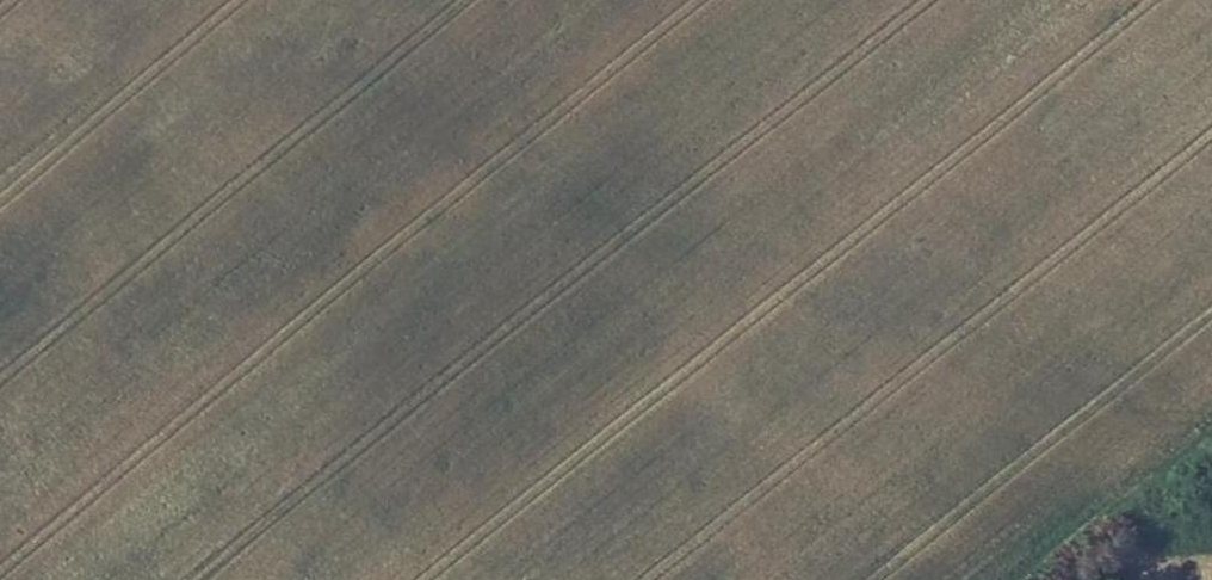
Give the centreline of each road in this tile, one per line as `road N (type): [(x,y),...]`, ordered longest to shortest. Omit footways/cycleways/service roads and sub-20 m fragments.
road 1 (track): [(1019,579),(1211,425)]

